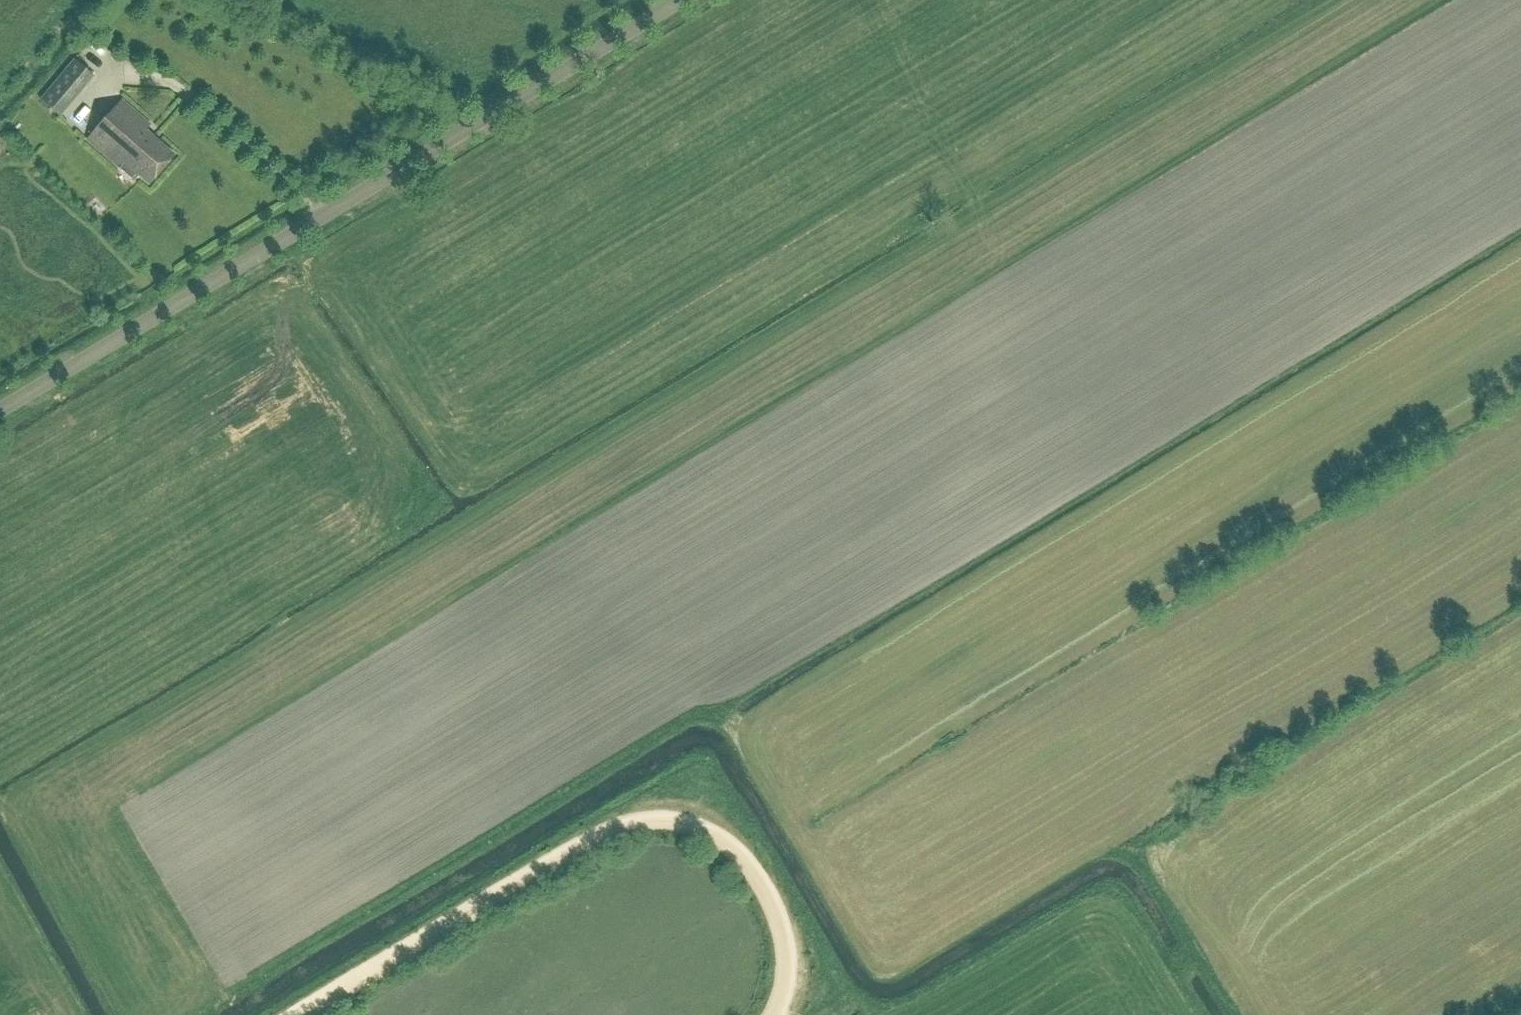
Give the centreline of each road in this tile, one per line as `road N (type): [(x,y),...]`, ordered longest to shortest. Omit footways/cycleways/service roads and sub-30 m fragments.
road 1 (unclassified): [(680,0),(0,410)]
road 2 (track): [(300,1014),(612,831)]
road 3 (track): [(612,831),(649,821),(687,824),(724,842),(750,867),(787,949),(776,1014)]

